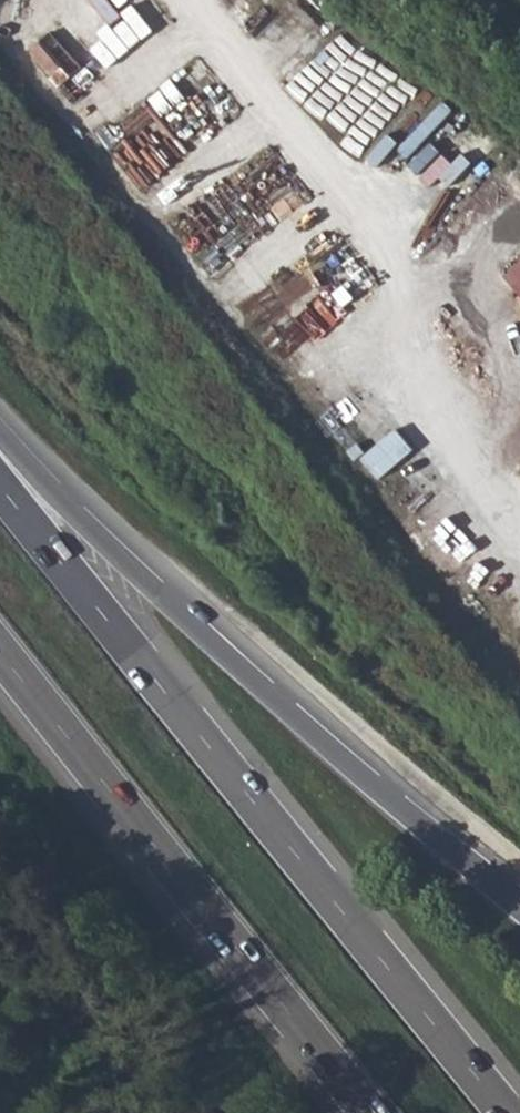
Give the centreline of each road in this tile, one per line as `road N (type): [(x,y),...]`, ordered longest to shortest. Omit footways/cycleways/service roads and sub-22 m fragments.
road 1 (trunk): [(511,1112),(0,485)]
road 2 (trunk): [(519,895),(391,798),(228,656),(0,431)]
road 3 (trunk): [(0,652),(373,1112)]

